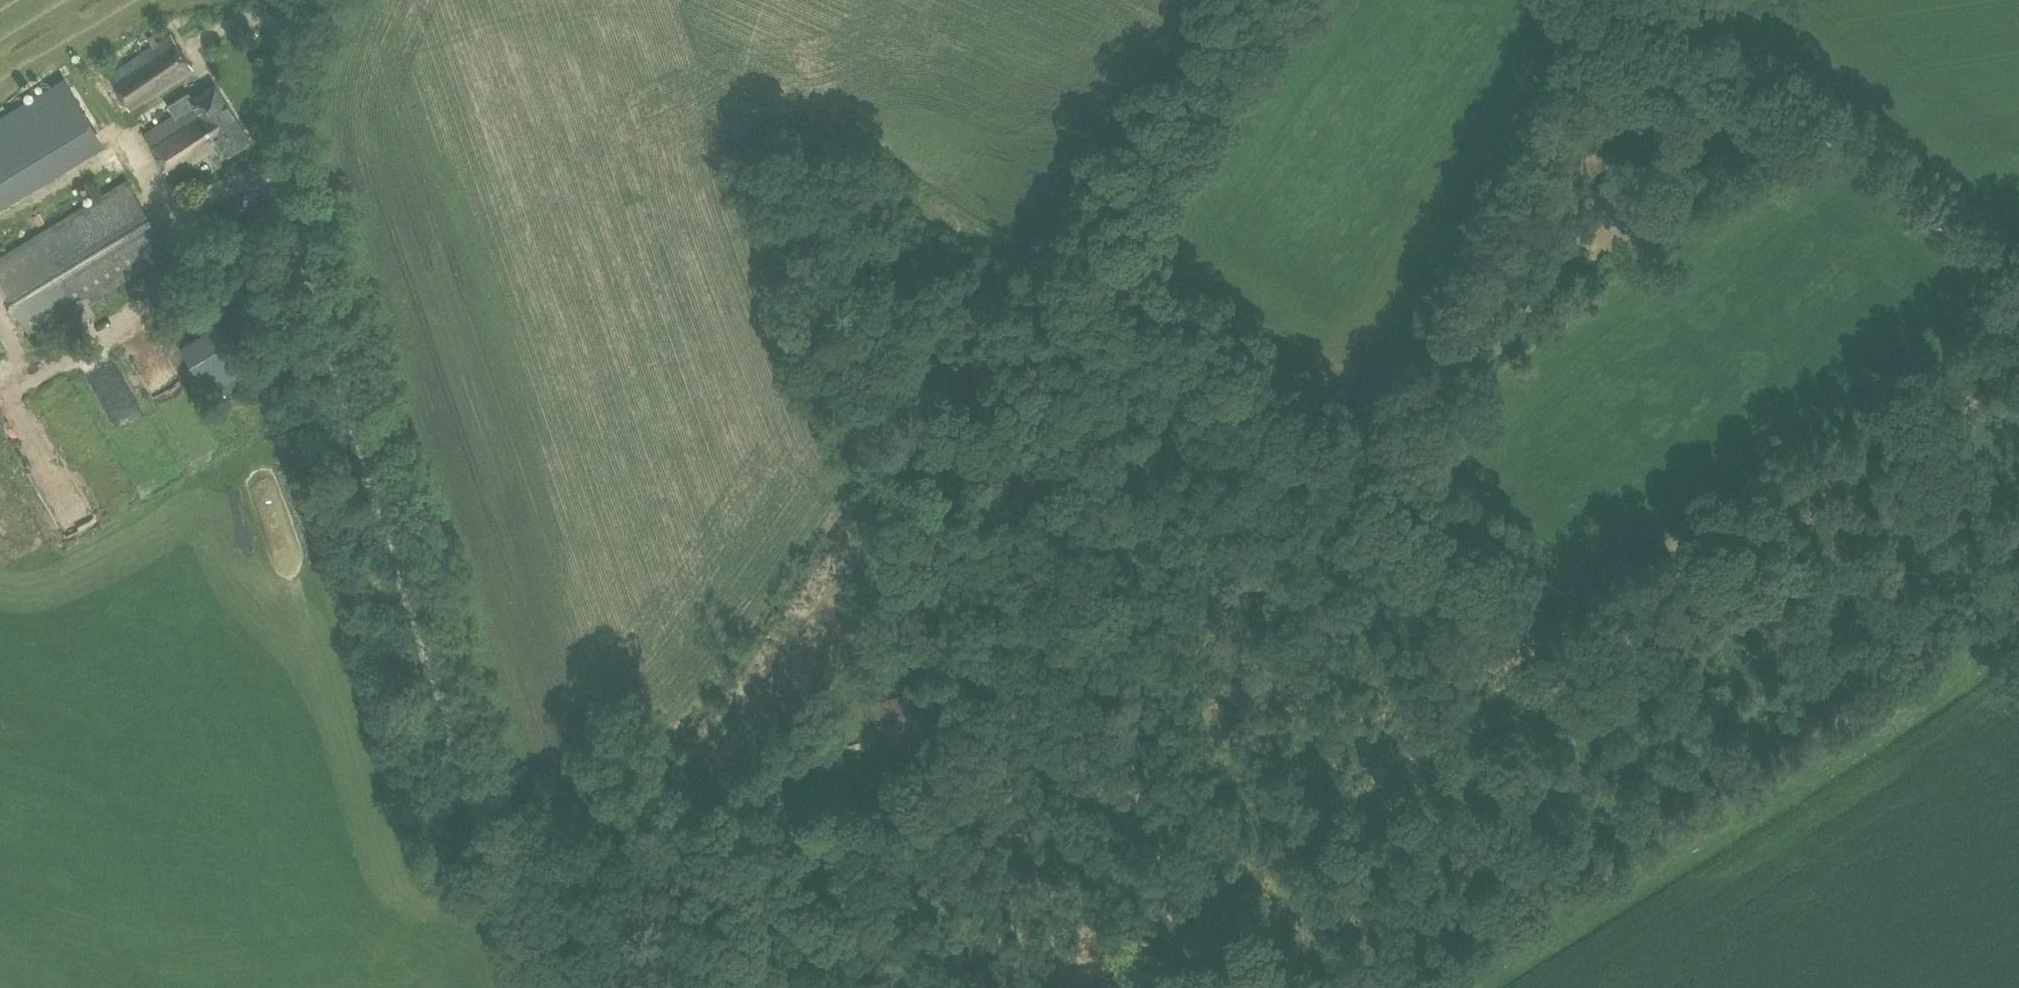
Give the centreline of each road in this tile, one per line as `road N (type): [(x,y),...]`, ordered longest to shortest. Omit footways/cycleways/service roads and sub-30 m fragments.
road 1 (unclassified): [(543,987),(289,193),(287,80),(307,0)]

